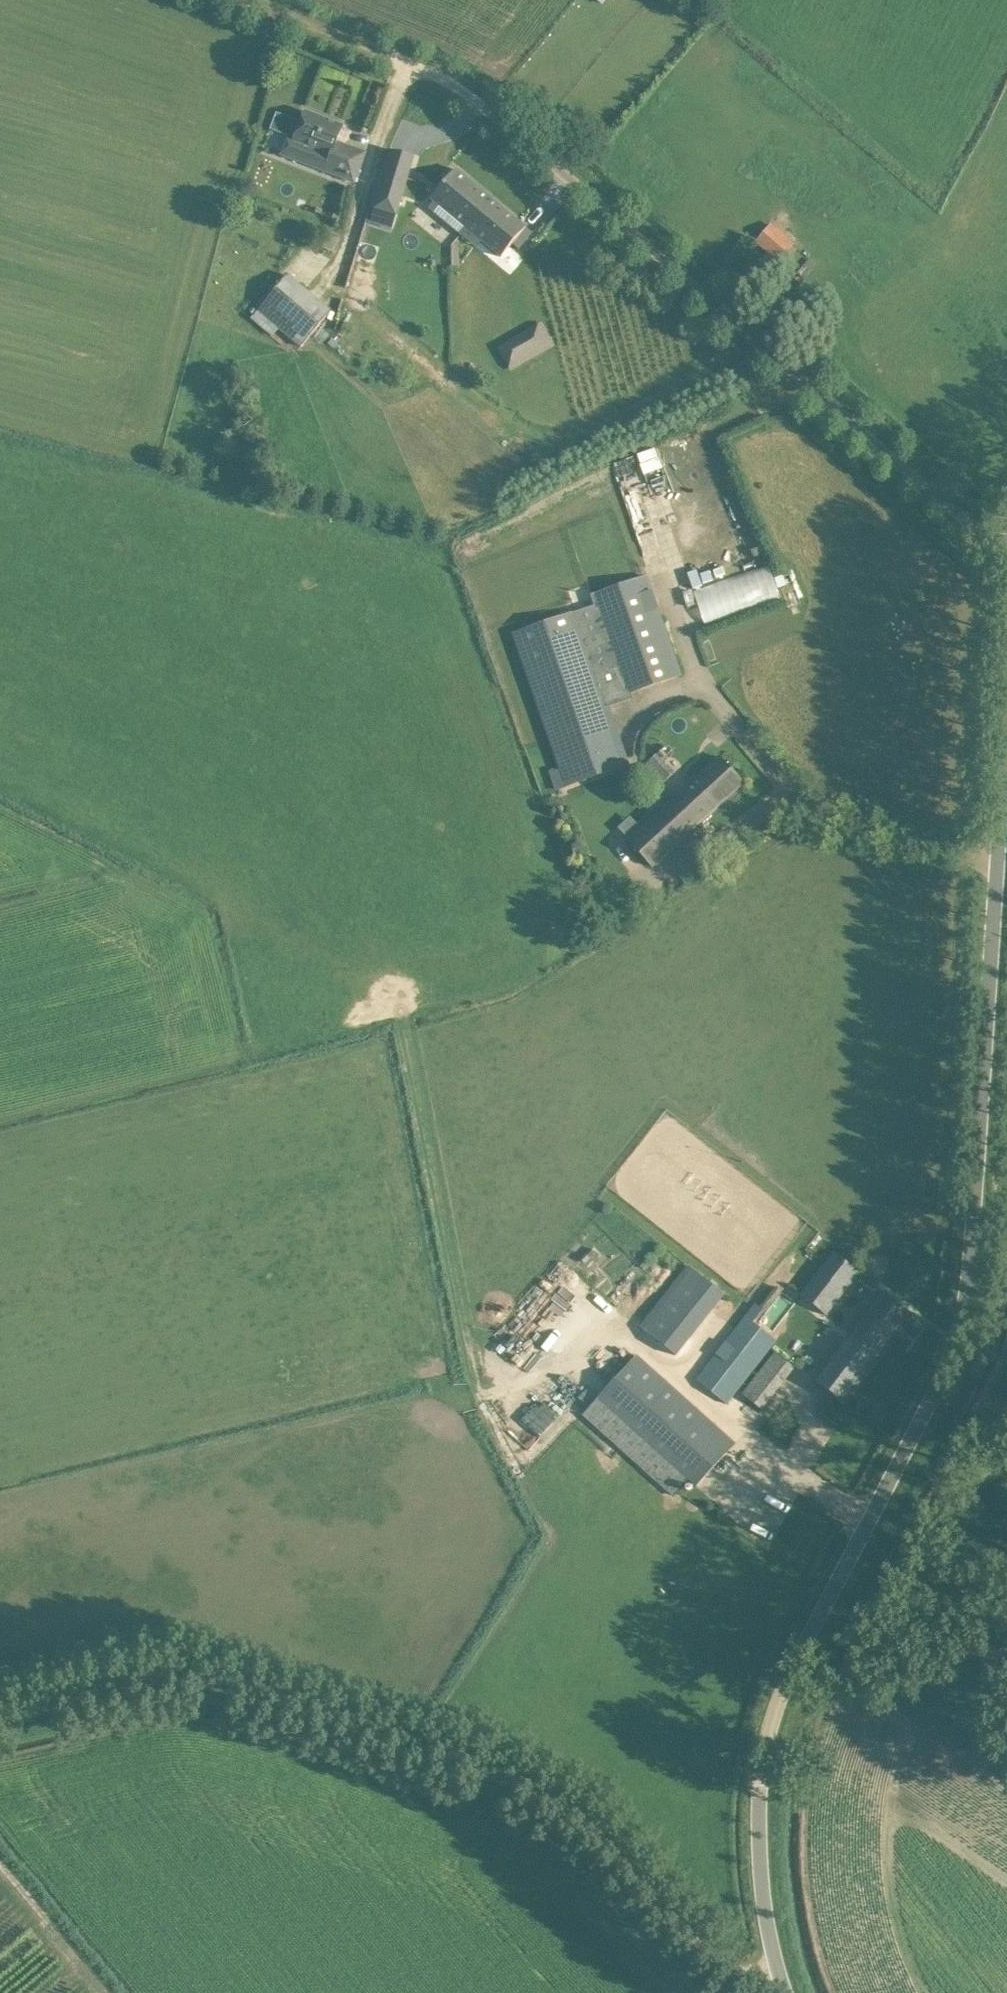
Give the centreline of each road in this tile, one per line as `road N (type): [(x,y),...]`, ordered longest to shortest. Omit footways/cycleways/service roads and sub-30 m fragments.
road 1 (unclassified): [(786,1992),(763,1896),(761,1767),(806,1642),(961,1328),(1006,737)]
road 2 (unclassified): [(1006,551),(477,100),(431,69),(291,17)]
road 3 (track): [(0,1719),(215,1698),(379,1743),(504,1796),(587,1846),(658,1922),(748,1992)]

